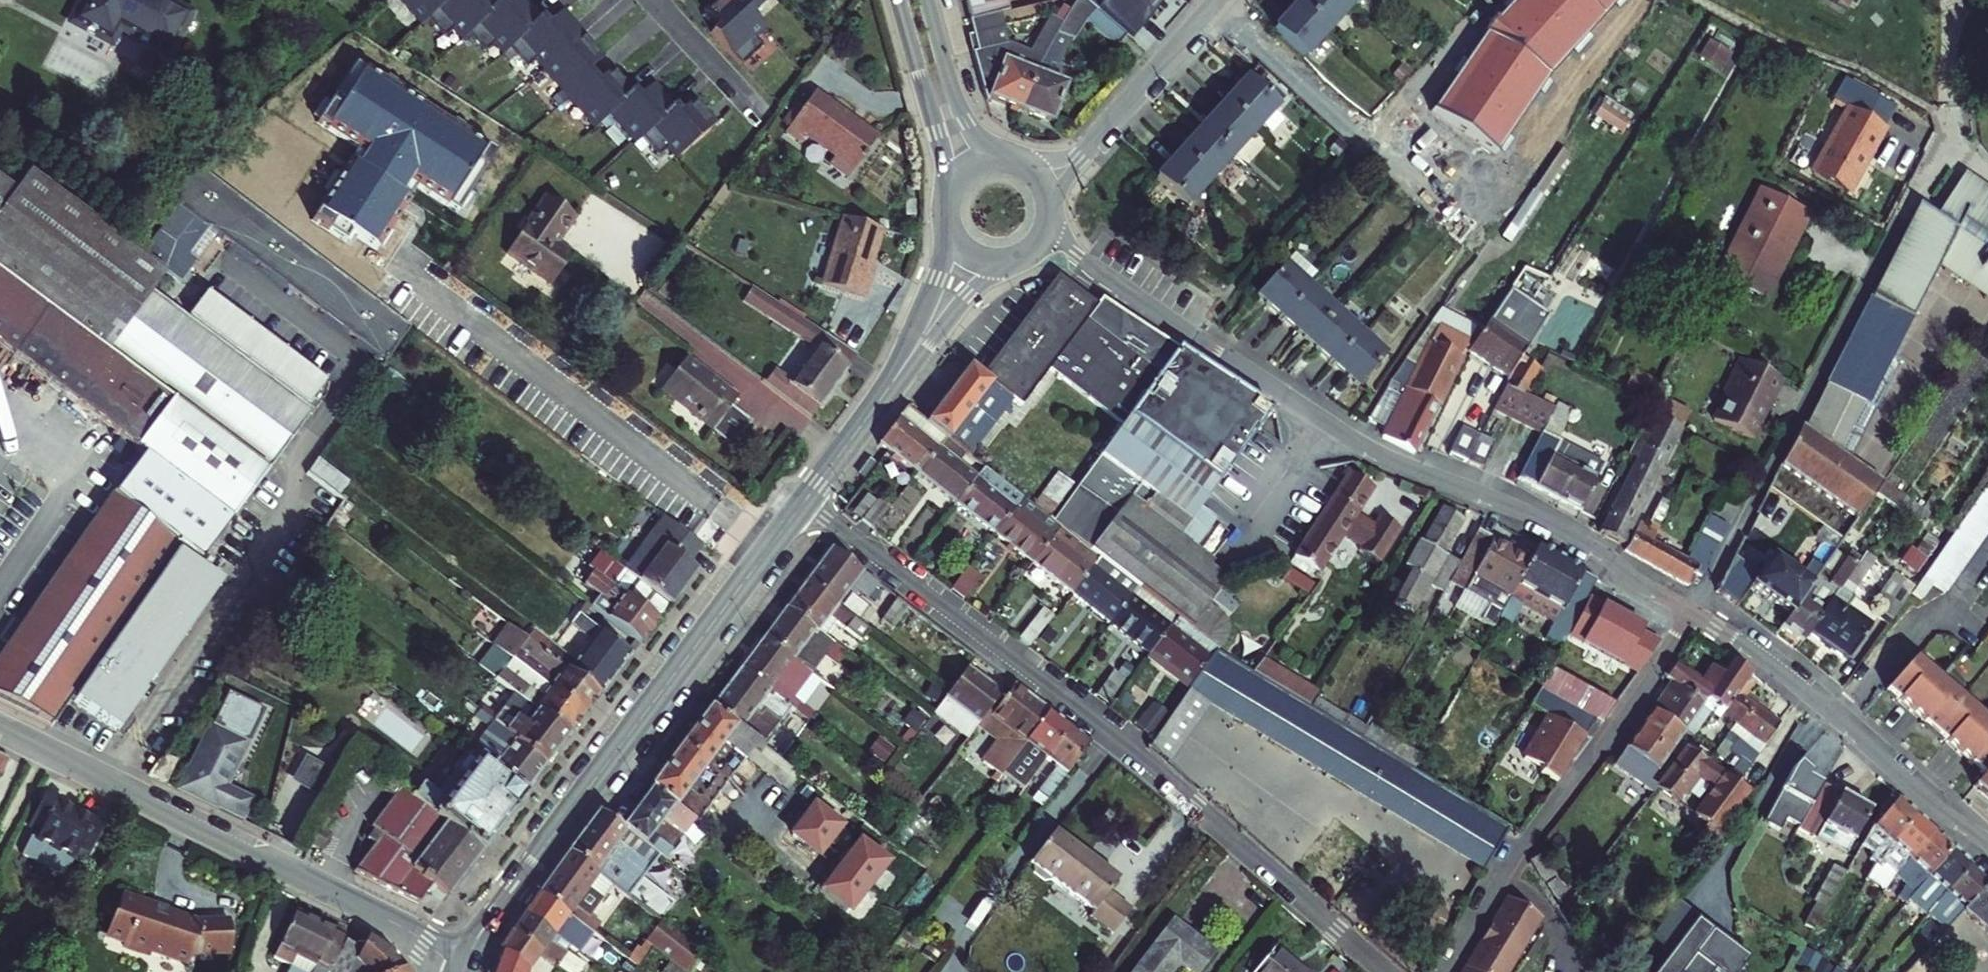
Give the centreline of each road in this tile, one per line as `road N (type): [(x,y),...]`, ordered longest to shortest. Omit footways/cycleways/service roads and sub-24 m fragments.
road 1 (residential): [(1689,611),(1529,514),(1335,431),(1076,253),(1050,215)]
road 2 (residential): [(1386,971),(1111,734),(807,498)]
road 3 (secondary): [(462,965),(505,897),(807,498)]
road 4 (tertiary): [(0,729),(462,965)]
road 5 (residential): [(1452,971),(1689,611)]
road 6 (residential): [(1987,842),(1788,677),(1689,611)]
road 7 (residential): [(1218,0),(1080,154),(1042,183)]
road 8 (secondary): [(897,0),(944,159),(947,197)]
road 9 (secondary): [(946,215),(926,304),(881,398)]
road 10 (secondary): [(881,398),(969,294),(1016,260)]
road 11 (secondary): [(1008,159),(976,137),(958,110),(927,0)]
road 12 (residential): [(655,0),(743,99)]
road 13 (secondary): [(807,498),(881,398)]

